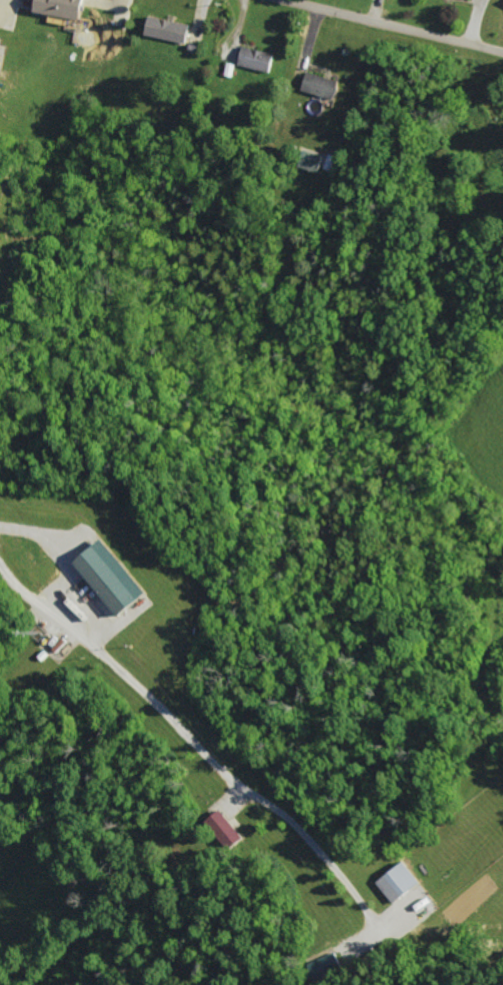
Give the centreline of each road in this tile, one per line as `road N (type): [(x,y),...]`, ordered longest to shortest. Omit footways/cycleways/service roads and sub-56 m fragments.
road 1 (residential): [(279,0),(502,54)]

